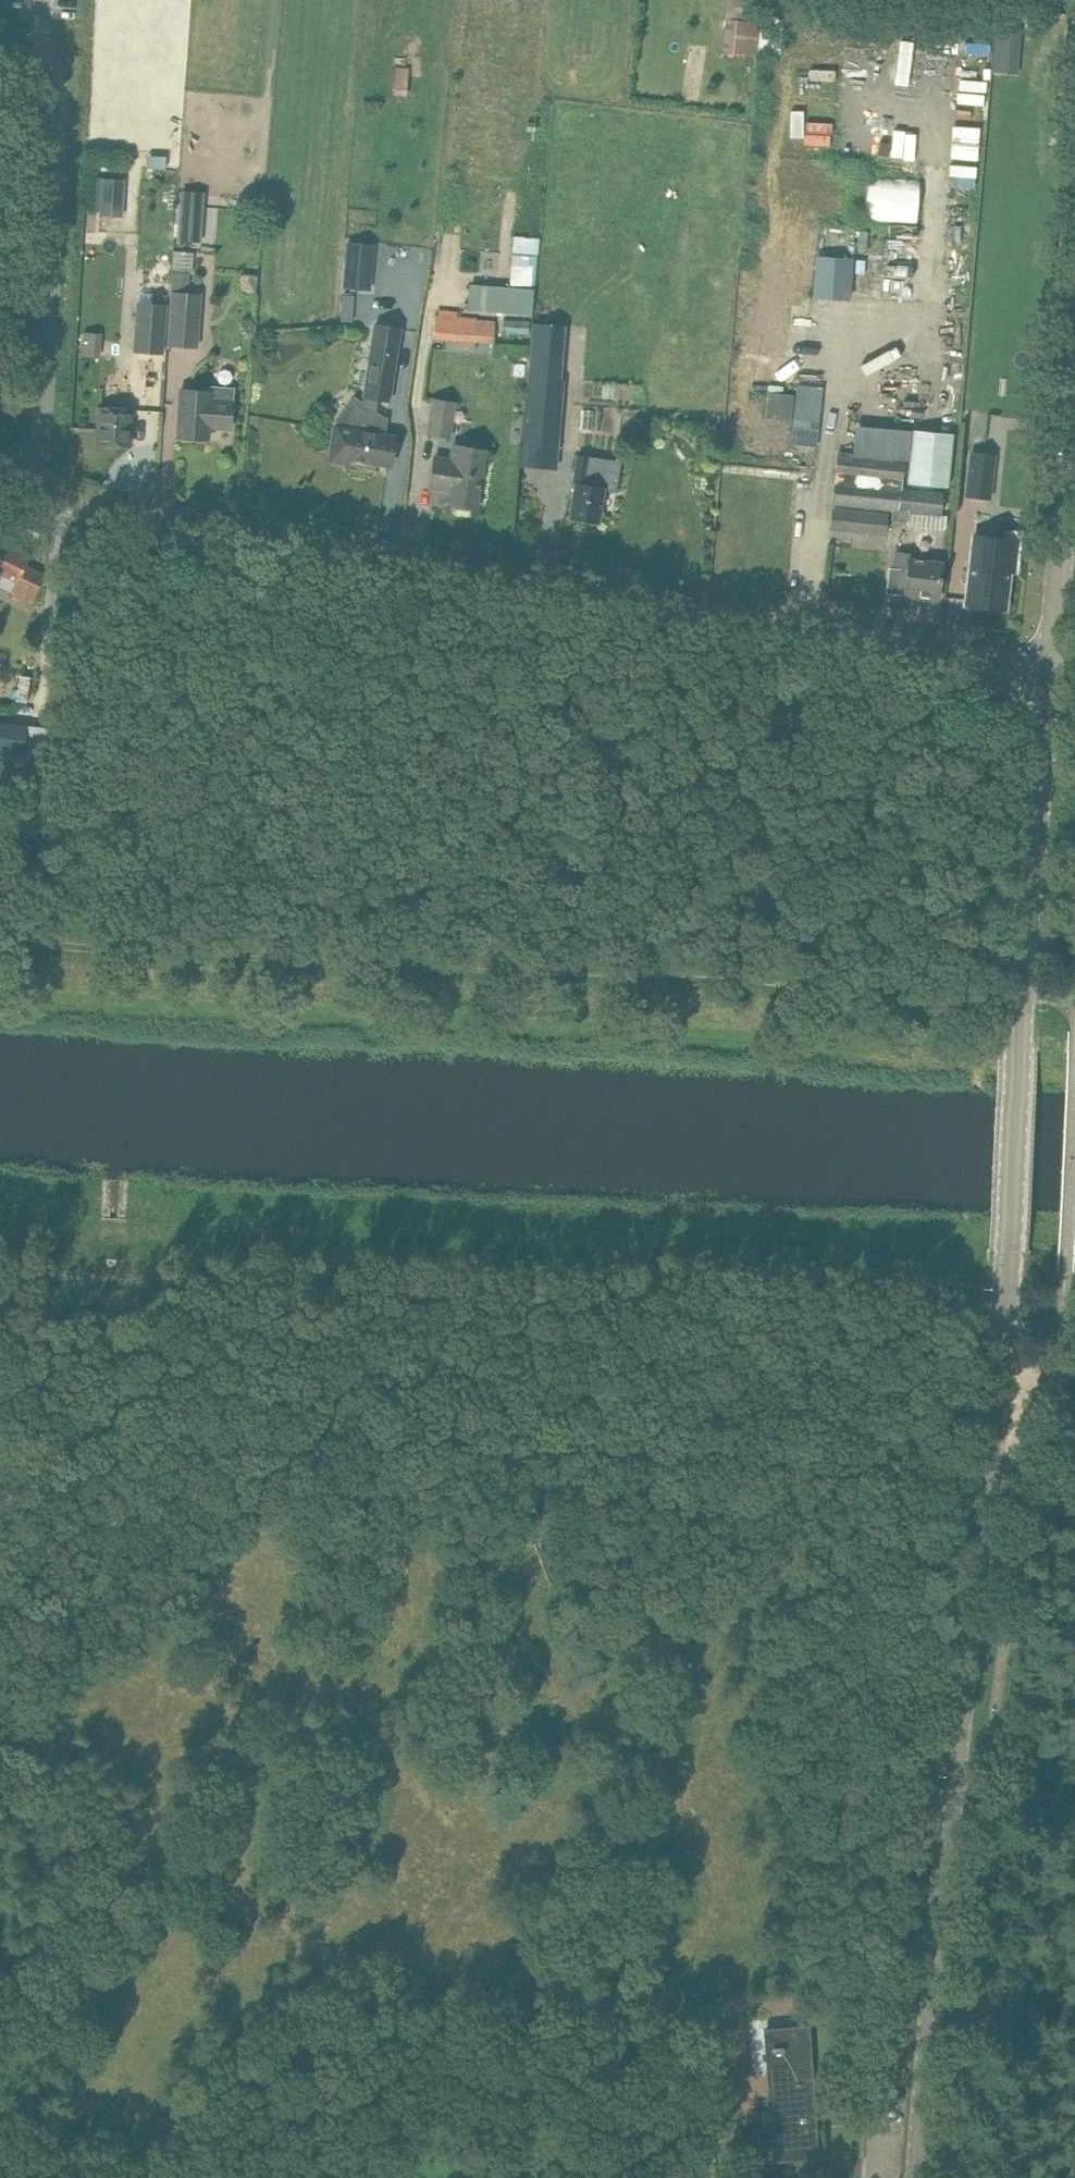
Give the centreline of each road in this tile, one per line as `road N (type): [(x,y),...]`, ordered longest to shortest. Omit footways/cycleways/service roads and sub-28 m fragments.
road 1 (tertiary): [(918,2177),(1005,1320),(1052,677)]
road 2 (track): [(1074,993),(0,933)]
road 3 (unclassified): [(1052,677),(129,521),(39,494)]
road 4 (unclassified): [(41,0),(59,102),(39,494)]
road 5 (tertiary): [(1052,677),(1074,411)]

